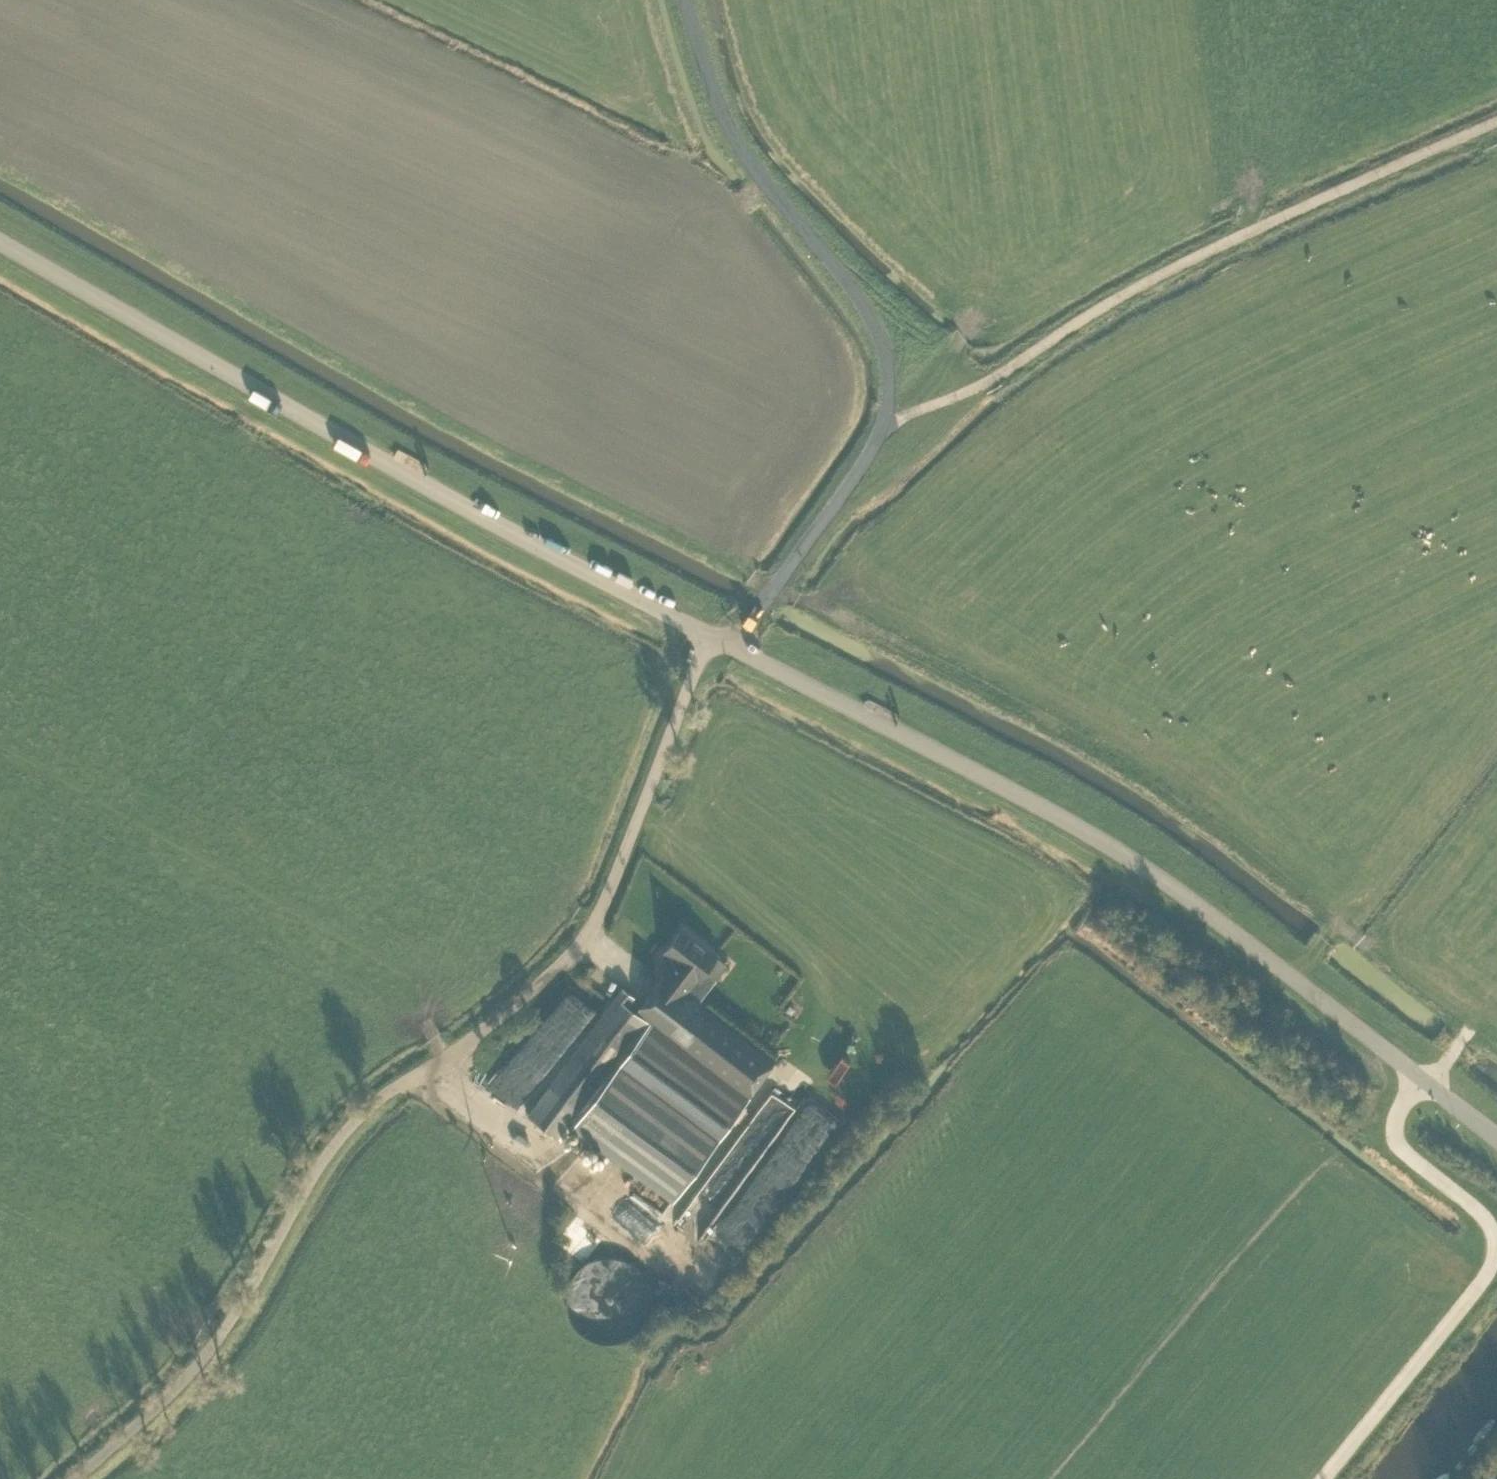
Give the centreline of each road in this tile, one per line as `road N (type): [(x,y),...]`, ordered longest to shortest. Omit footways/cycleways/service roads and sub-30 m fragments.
road 1 (unclassified): [(75,1478),(218,1339),(314,1166),(360,1114),(473,1037),(581,942),(617,873),(708,633)]
road 2 (unclassified): [(1496,1136),(1105,842),(734,647)]
road 3 (unclassified): [(708,633),(0,240)]
road 4 (unclassified): [(734,647),(871,450),(884,420),(889,374),(870,317),(724,116),(687,0)]
road 5 (track): [(1001,373),(1200,255),(1496,122)]

